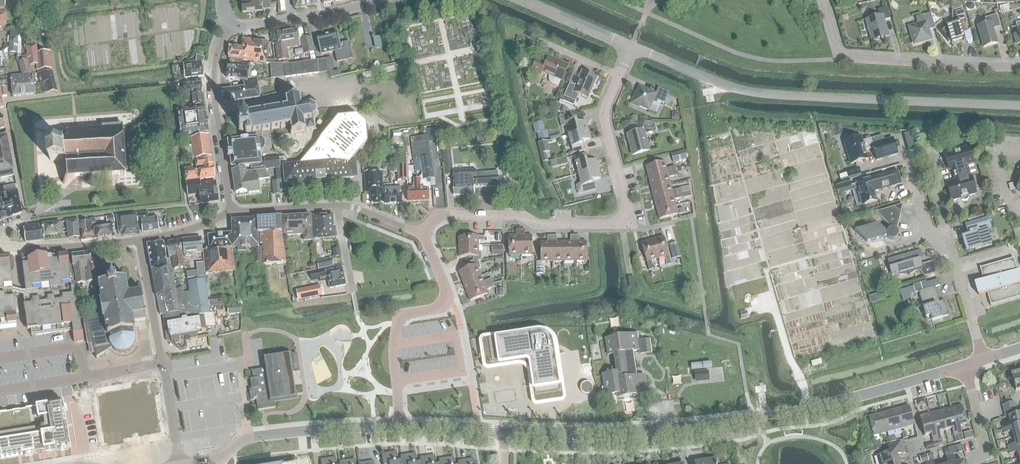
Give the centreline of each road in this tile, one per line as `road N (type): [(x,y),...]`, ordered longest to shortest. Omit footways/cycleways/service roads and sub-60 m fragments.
road 1 (tertiary): [(505,431),(735,421),(965,366)]
road 2 (unclassified): [(1019,106),(760,93),(631,46)]
road 3 (residential): [(425,233),(437,217),(515,216),(537,224),(623,220),(604,115),(619,75)]
road 4 (residential): [(1019,65),(841,58),(823,0)]
road 5 (residential): [(399,427),(398,324),(437,308),(447,291),(425,233)]
road 6 (residential): [(425,233),(350,206),(230,210)]
road 7 (residential): [(230,210),(214,77),(231,24)]
road 8 (tertiary): [(220,461),(250,437),(399,427)]
road 9 (residential): [(0,390),(162,362)]
road 10 (unclassified): [(231,24),(262,25),(382,0)]
road 11 (residential): [(983,360),(949,244),(930,236)]
road 12 (residential): [(0,248),(139,240)]
road 13 (residential): [(139,240),(162,362)]

